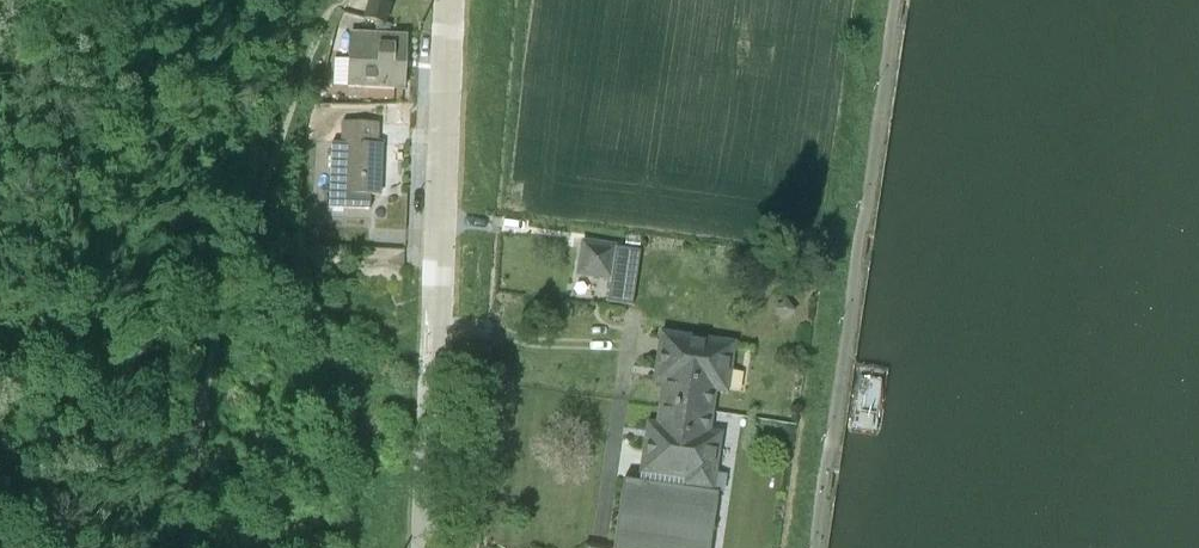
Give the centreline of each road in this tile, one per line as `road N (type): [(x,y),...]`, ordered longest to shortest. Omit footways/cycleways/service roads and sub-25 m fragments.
road 1 (tertiary): [(450,0),(429,547)]
road 2 (track): [(306,60),(215,342),(196,547)]

